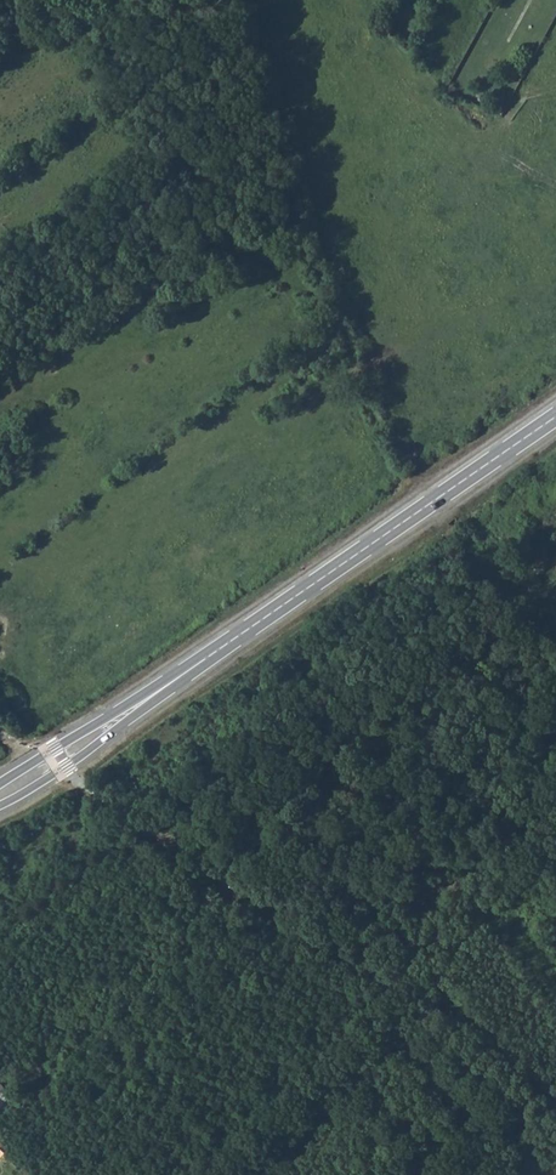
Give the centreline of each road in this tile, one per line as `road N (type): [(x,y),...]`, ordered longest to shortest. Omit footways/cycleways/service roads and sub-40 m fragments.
road 1 (tertiary): [(0,795),(89,741),(555,414)]

